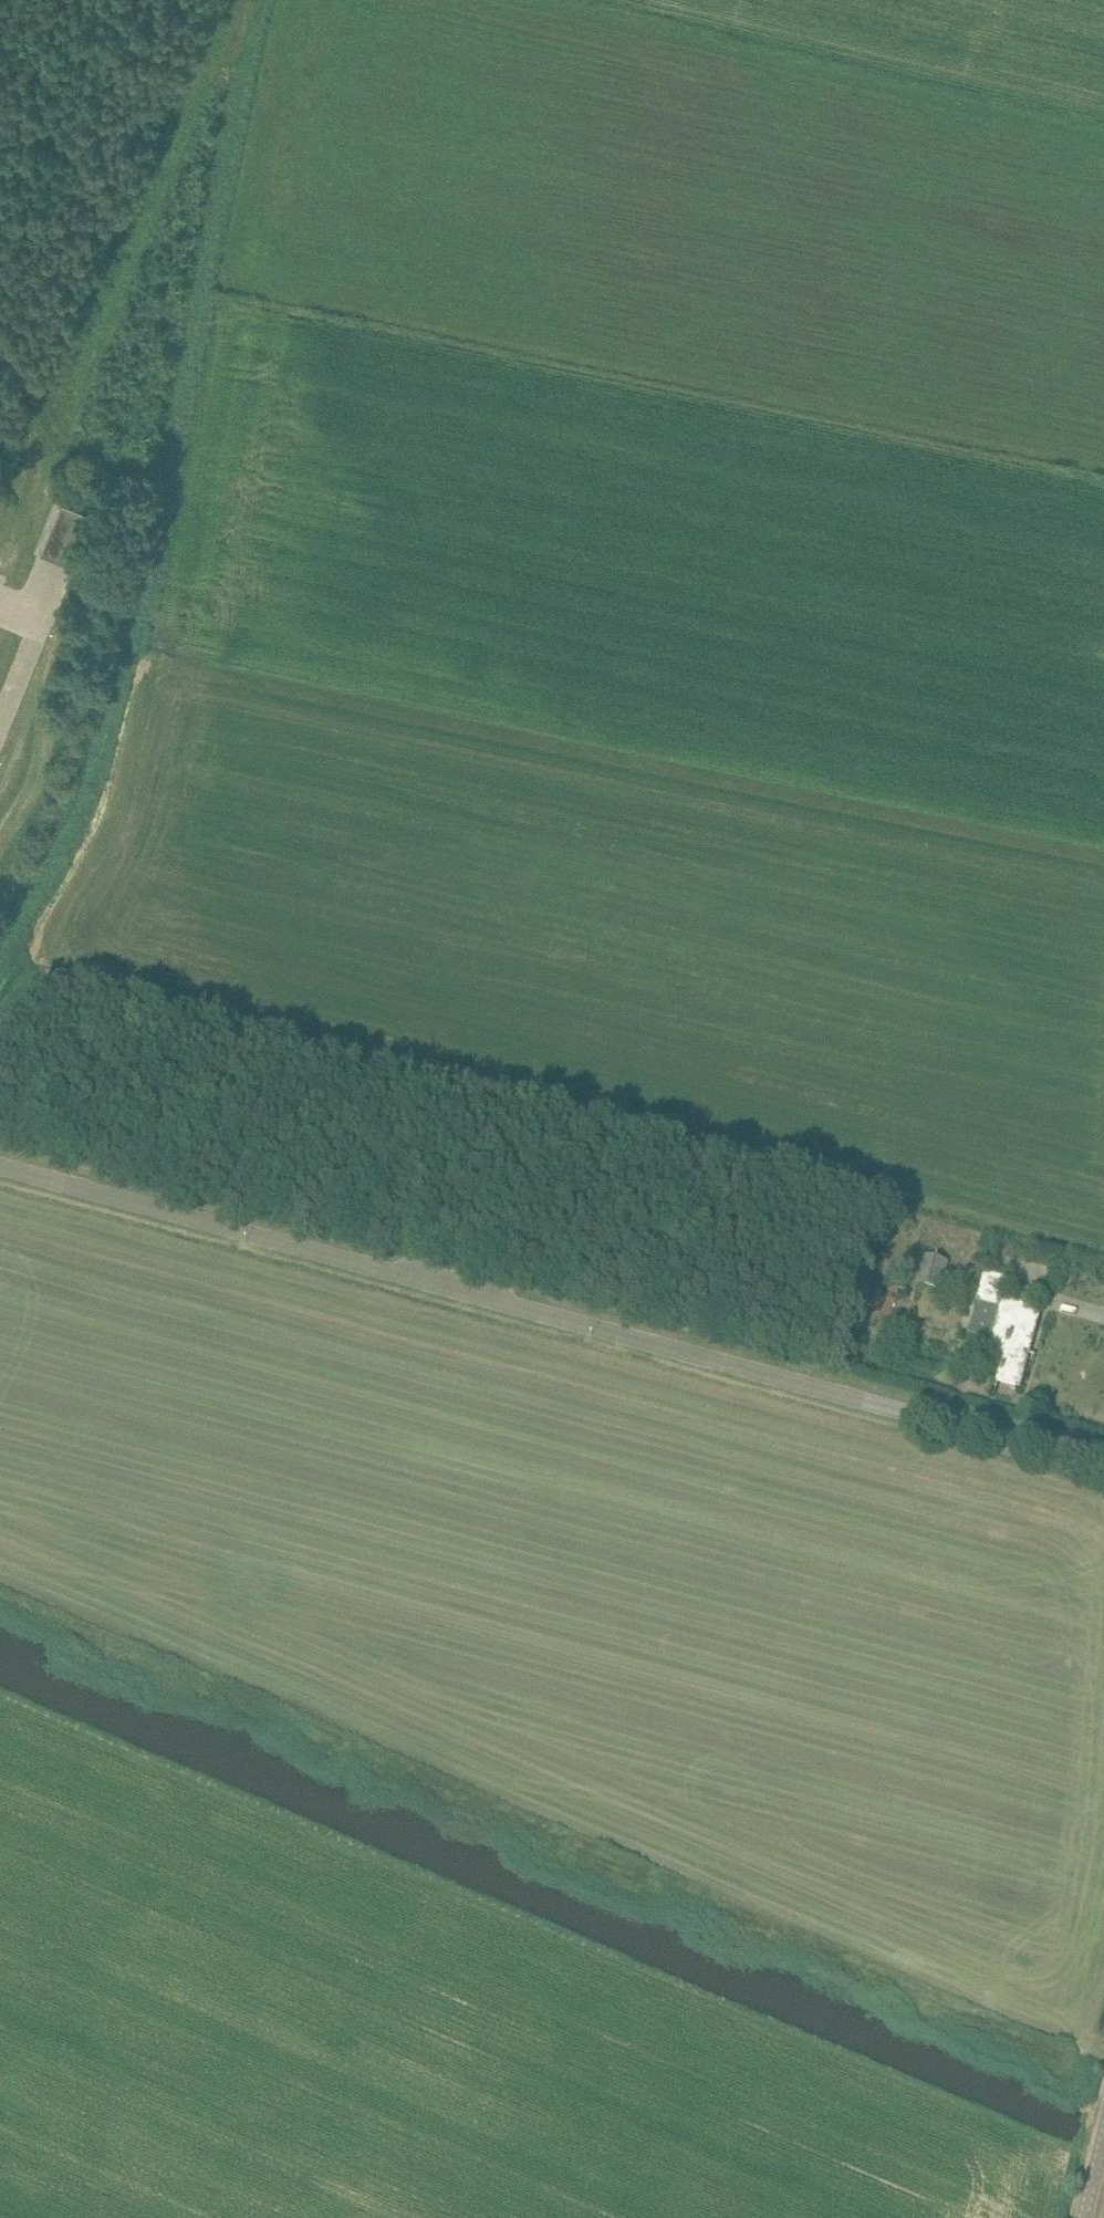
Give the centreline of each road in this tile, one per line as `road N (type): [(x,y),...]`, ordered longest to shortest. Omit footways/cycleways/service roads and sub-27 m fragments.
road 1 (unclassified): [(1103,1459),(0,1161)]

